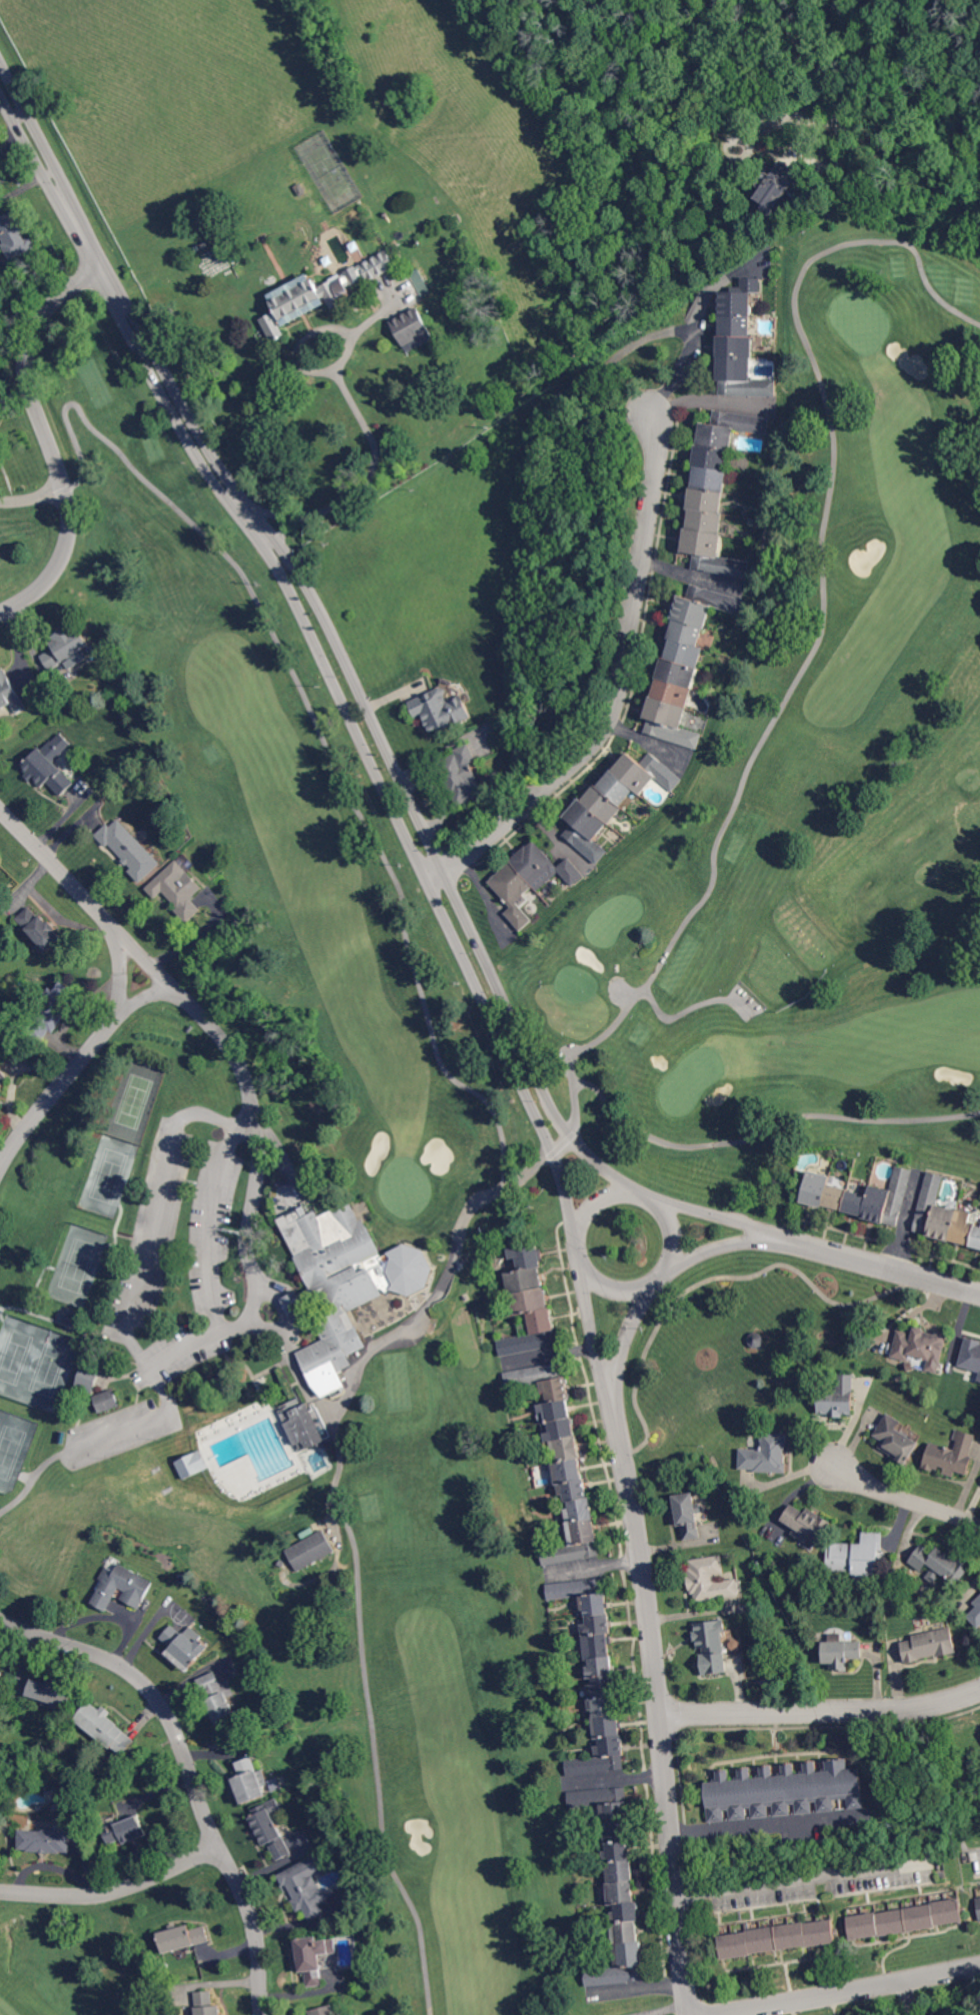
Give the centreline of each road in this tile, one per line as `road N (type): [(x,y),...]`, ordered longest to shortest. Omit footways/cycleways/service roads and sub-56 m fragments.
road 1 (residential): [(451,886),(306,579),(199,430),(0,63)]
road 2 (residential): [(0,92),(179,423),(276,561),(437,895)]
road 3 (residential): [(432,885),(594,743),(614,708),(658,472),(652,412)]
road 4 (residential): [(0,1619),(114,1661),(160,1700),(253,1917),(264,2014)]
road 5 (residential): [(0,809),(165,992),(111,1026),(0,1173)]
road 6 (residential): [(109,267),(49,309),(30,347),(31,391),(71,512),(70,539),(51,579),(0,613)]
road 7 (residential): [(625,1190),(576,1145),(549,1101),(451,886)]
road 8 (residential): [(613,1403),(663,1733)]
road 9 (residential): [(979,1690),(894,1709),(661,1714)]
road 10 (residential): [(663,1733),(690,2009)]
road 11 (residential): [(709,2014),(979,1966)]
road 12 (residential): [(220,1844),(112,1892),(0,1891)]
road 13 (residential): [(777,1239),(979,1293)]
road 14 (residential): [(581,1259),(606,1286),(624,1291),(659,1281),(678,1250),(678,1231),(659,1200)]
road 15 (residential): [(652,412),(695,340),(705,298),(748,268)]
road 16 (residential): [(437,895),(507,1050)]
road 17 (residential): [(507,1050),(569,1204)]
road 18 (residential): [(834,1465),(979,1527)]
road 19 (residential): [(581,1259),(613,1403)]
road 20 (residential): [(613,1403),(636,1316),(659,1281)]
road 21 (residential): [(777,1239),(659,1200)]

